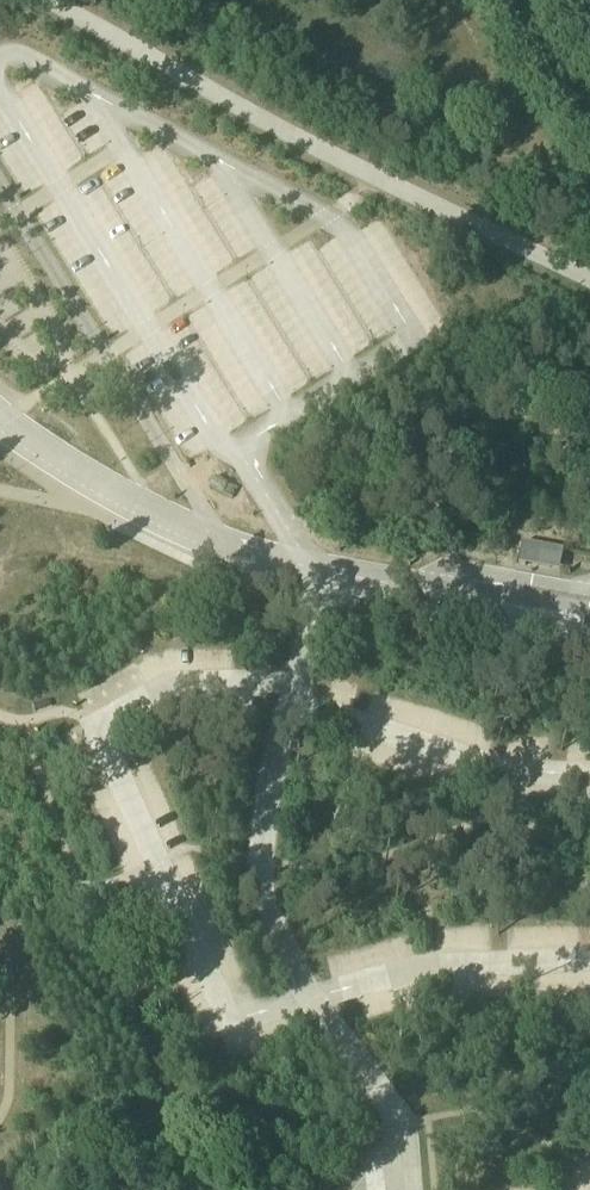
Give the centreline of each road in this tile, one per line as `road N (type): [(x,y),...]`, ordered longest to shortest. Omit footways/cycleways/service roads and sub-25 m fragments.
road 1 (unclassified): [(589,280),(379,182),(46,0)]
road 2 (unclassified): [(0,421),(47,460),(232,550)]
road 3 (unclassified): [(417,587),(232,550)]
road 4 (unclassified): [(417,587),(589,636)]
road 5 (unclassified): [(589,590),(528,579),(417,587)]
road 6 (track): [(589,112),(552,73),(515,0)]

